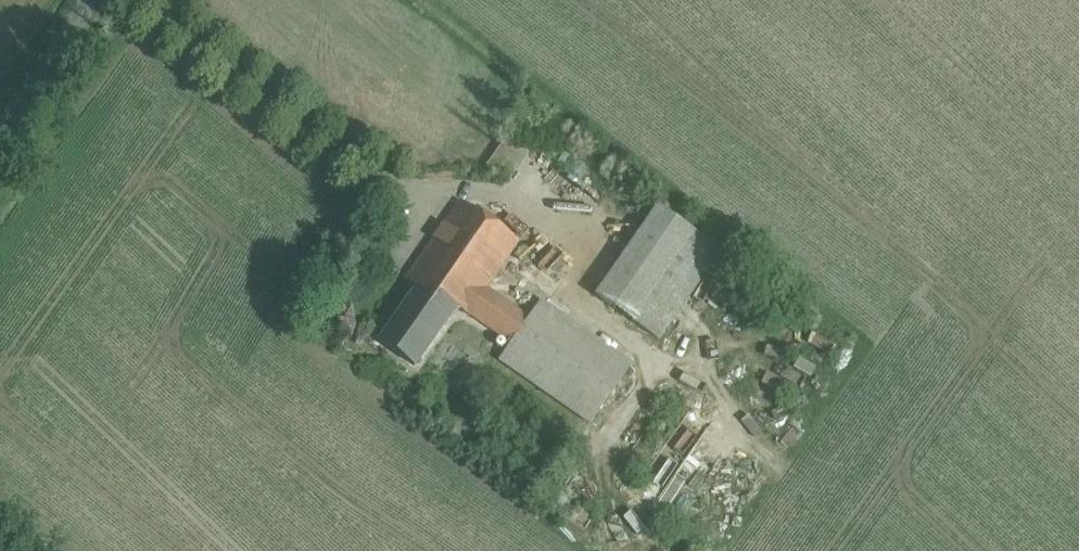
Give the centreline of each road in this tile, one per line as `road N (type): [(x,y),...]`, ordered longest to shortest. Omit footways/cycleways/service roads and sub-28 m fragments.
road 1 (unclassified): [(93,0),(0,134)]

